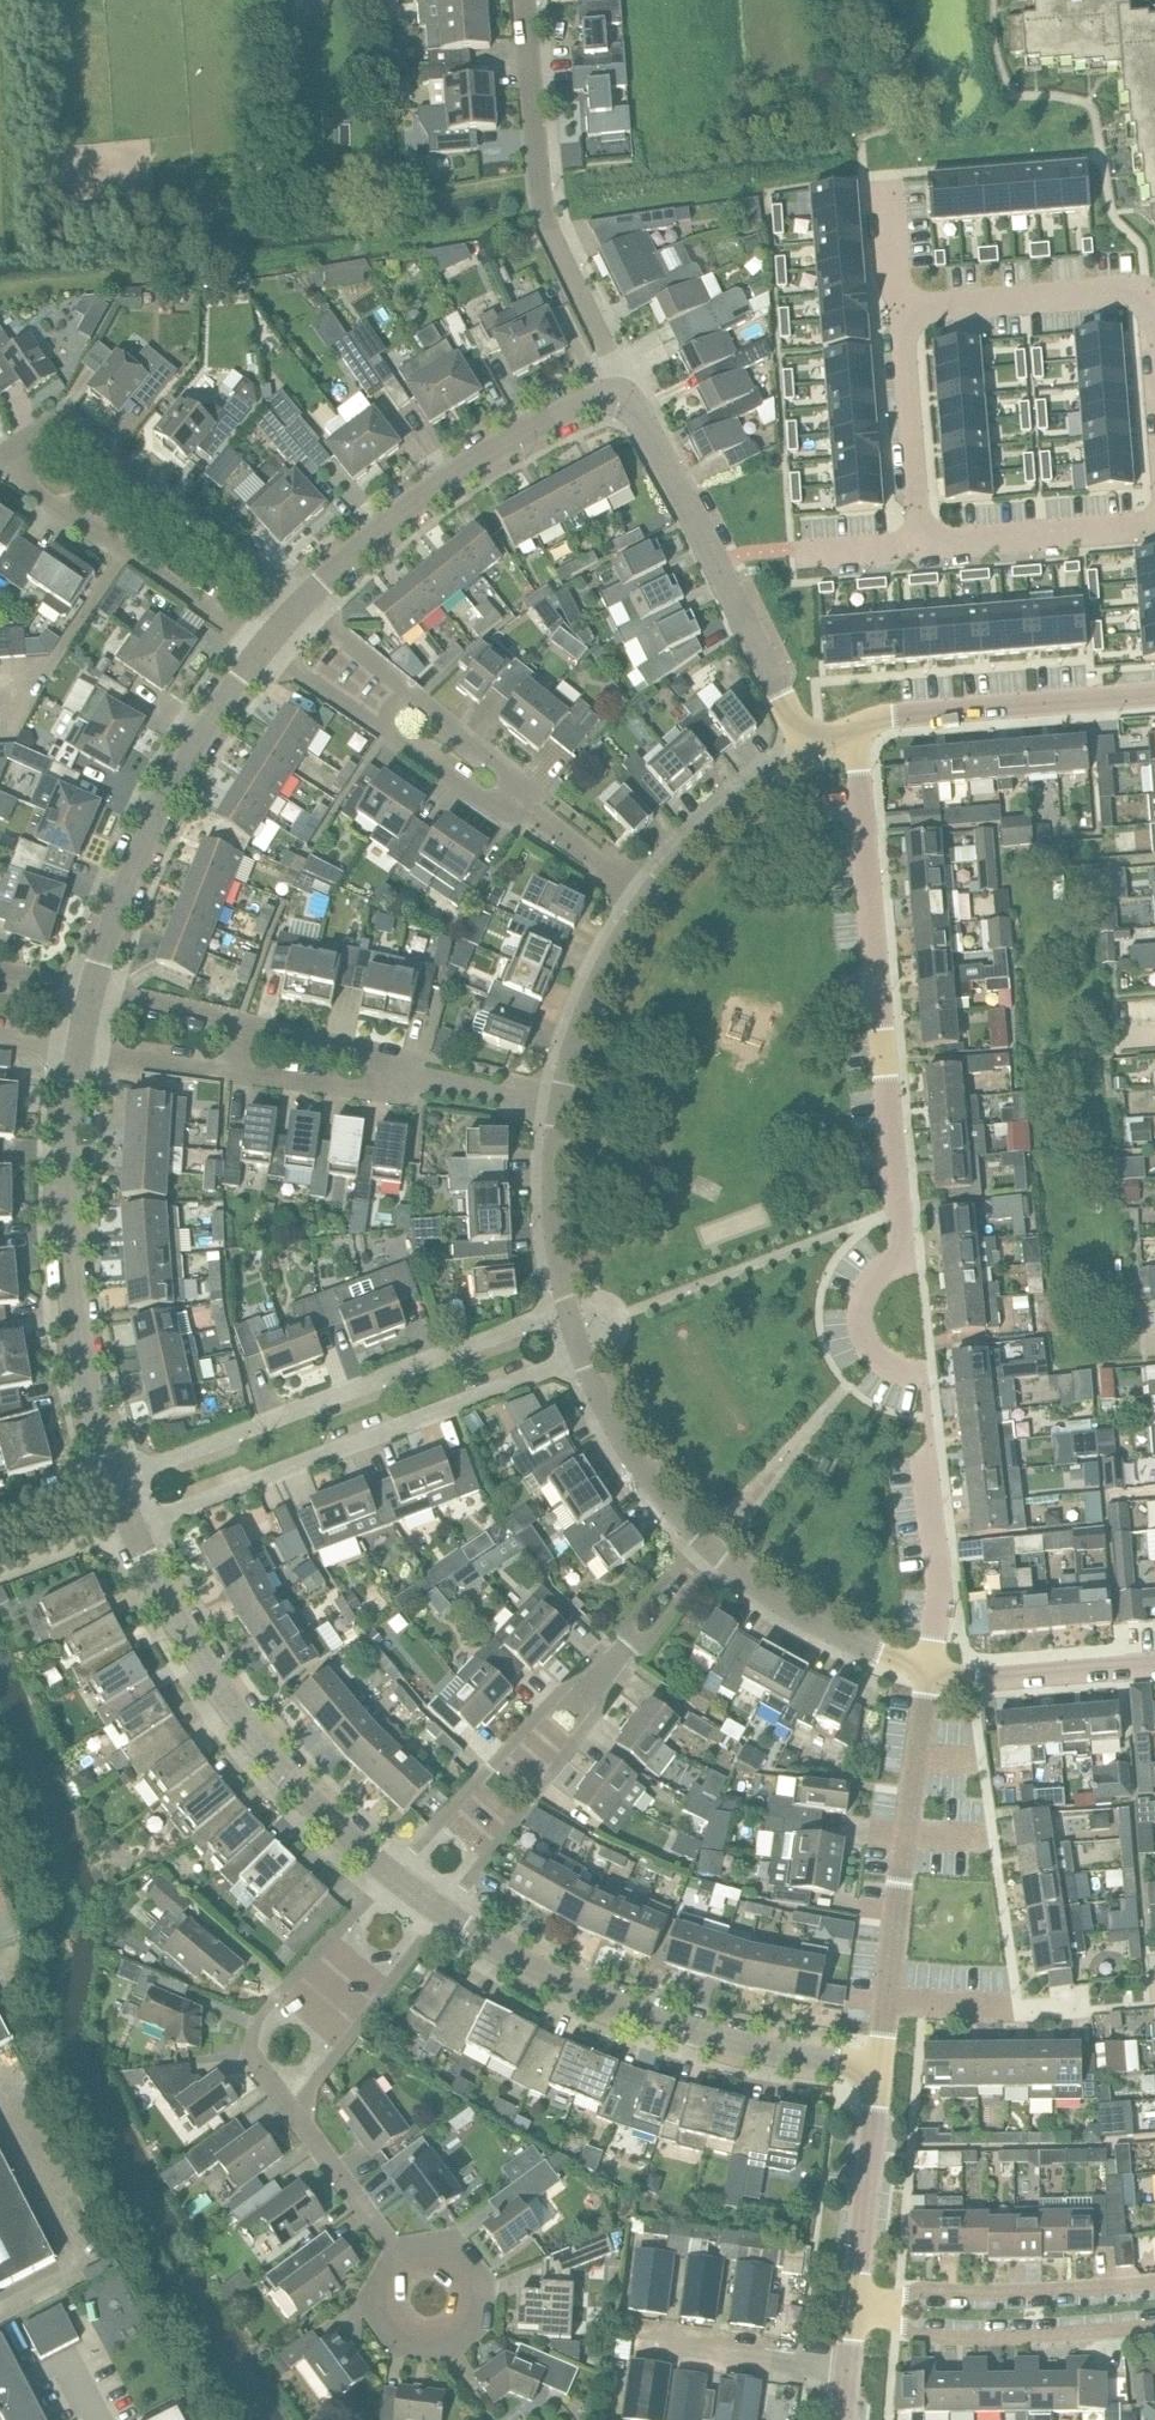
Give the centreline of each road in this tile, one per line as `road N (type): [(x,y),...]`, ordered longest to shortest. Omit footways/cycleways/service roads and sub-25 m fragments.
road 1 (residential): [(923,1373),(881,1359),(862,1315),(874,1279),(904,1258),(858,773),(845,730)]
road 2 (residential): [(115,1479),(568,1307)]
road 3 (residential): [(583,1356),(132,1526)]
road 4 (residential): [(879,2068),(671,2025),(551,1976),(443,1914)]
road 5 (residential): [(392,1874),(333,1825),(256,1737),(202,1660),(132,1526)]
road 6 (residential): [(115,1479),(83,1359),(69,1257),(68,1144),(80,1051)]
road 7 (residential): [(618,398),(608,351),(540,197),(524,0)]
road 8 (residential): [(811,750),(636,412),(618,398)]
road 9 (residential): [(879,2068),(928,1668)]
road 10 (residential): [(92,990),(159,813),(263,648)]
road 11 (residential): [(302,603),(63,412),(0,455)]
road 12 (residential): [(302,603),(461,468),(517,435),(618,398)]
road 13 (residential): [(263,648),(0,466)]
road 14 (residential): [(532,813),(495,808),(263,648)]
road 15 (residential): [(532,813),(518,777),(302,603)]
road 16 (residential): [(845,730),(898,714),(1154,693)]
road 17 (residential): [(292,2111),(249,2053),(258,2016),(392,1874)]
road 18 (residential): [(901,308),(1129,292),(1152,307),(1154,337)]
road 19 (residential): [(879,2305),(924,2289),(1154,2280)]
road 20 (residential): [(392,1874),(557,1697),(590,1692)]
road 21 (residential): [(443,1914),(586,1726),(590,1692)]
road 22 (residential): [(403,2260),(386,2284),(387,2313),(418,2341),(447,2340),(470,2320),(476,2290),(461,2263),(417,2253)]
road 23 (residential): [(928,1668),(808,1619),(708,1547)]
road 24 (residential): [(292,2111),(443,1914)]
road 25 (residential): [(901,308),(921,545)]
road 26 (residential): [(854,2302),(879,2068)]
road 27 (residential): [(1154,2326),(1020,2337),(920,2335)]
road 28 (residential): [(1154,526),(921,545)]
road 29 (residential): [(708,1547),(631,1453),(583,1356)]
road 30 (residential): [(928,1668),(982,1679),(1154,1664)]
road 31 (residential): [(560,1104),(593,995),(647,898)]
road 32 (residential): [(647,898),(723,814),(811,750)]
road 33 (residential): [(847,2369),(630,2336)]
road 34 (residential): [(928,1668),(940,1591),(924,1456)]
road 35 (residential): [(568,1307),(554,1201),(560,1104)]
road 36 (residential): [(590,1692),(708,1547)]
road 37 (residential): [(403,2260),(292,2111)]
road 38 (residential): [(403,1073),(377,1091),(238,1072)]
road 39 (residential): [(403,1073),(385,1053),(245,1023)]
road 40 (residential): [(560,1104),(403,1073)]
road 41 (residential): [(238,1072),(80,1051)]
road 42 (residential): [(245,1023),(92,990)]
road 43 (residential): [(647,898),(532,813)]
road 44 (residential): [(132,1526),(0,1575)]
road 45 (residential): [(886,182),(901,308)]
road 46 (residential): [(0,1522),(115,1479)]

